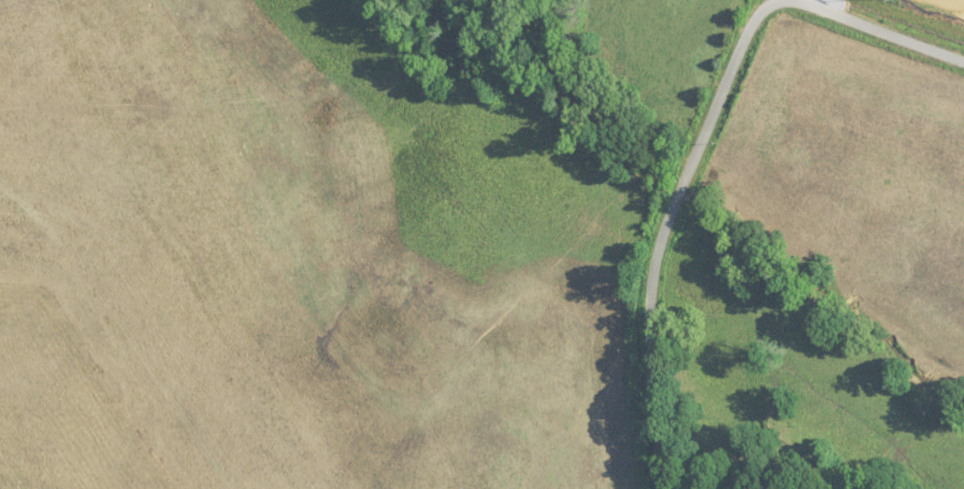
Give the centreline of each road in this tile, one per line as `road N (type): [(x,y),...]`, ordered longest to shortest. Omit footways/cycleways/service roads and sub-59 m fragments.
road 1 (residential): [(664,488),(651,349),(658,257),(755,23),(776,4),(805,1),(963,58)]

